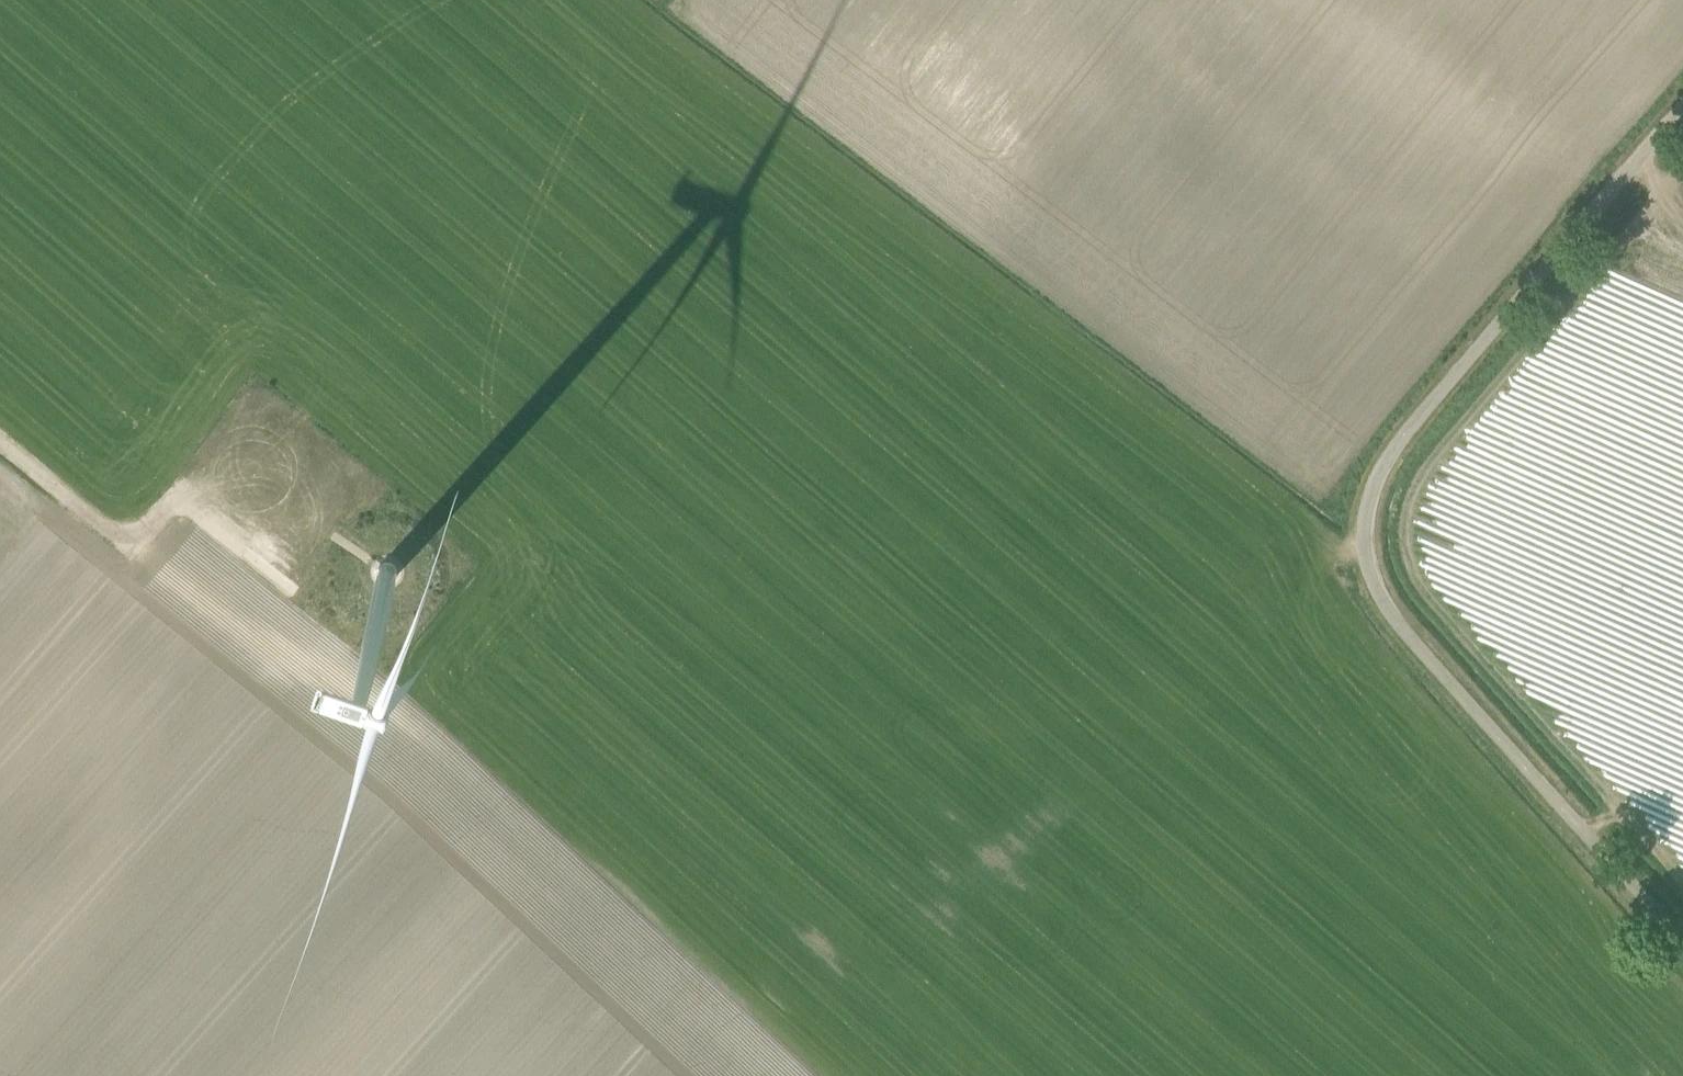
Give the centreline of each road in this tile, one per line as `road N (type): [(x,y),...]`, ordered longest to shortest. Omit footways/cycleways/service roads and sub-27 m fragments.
road 1 (unclassified): [(1682,943),(1382,605),(1366,540),(1376,479),(1411,429),(1682,105)]

